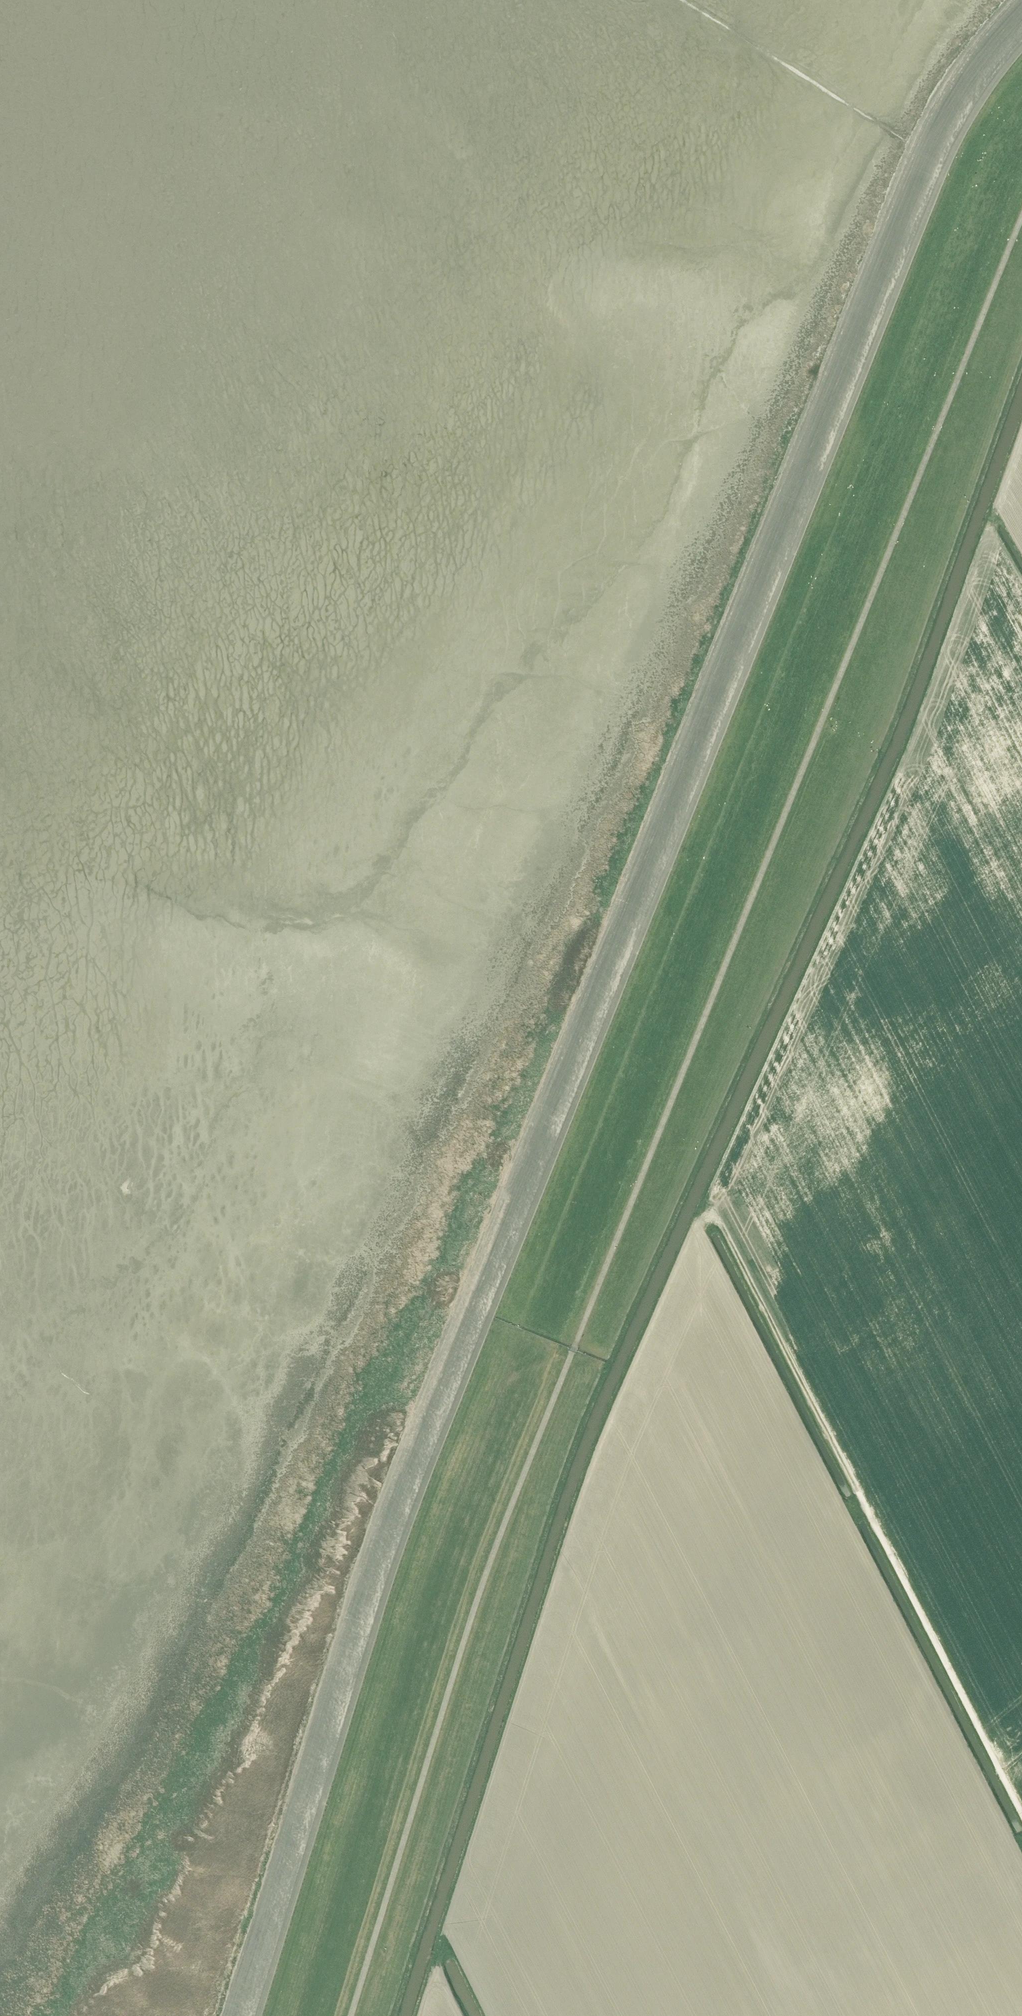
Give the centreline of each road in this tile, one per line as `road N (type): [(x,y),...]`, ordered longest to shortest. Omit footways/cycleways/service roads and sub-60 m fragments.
road 1 (unclassified): [(350,2015),(499,1534),(1021,216)]
road 2 (track): [(858,1493),(1021,1813)]

